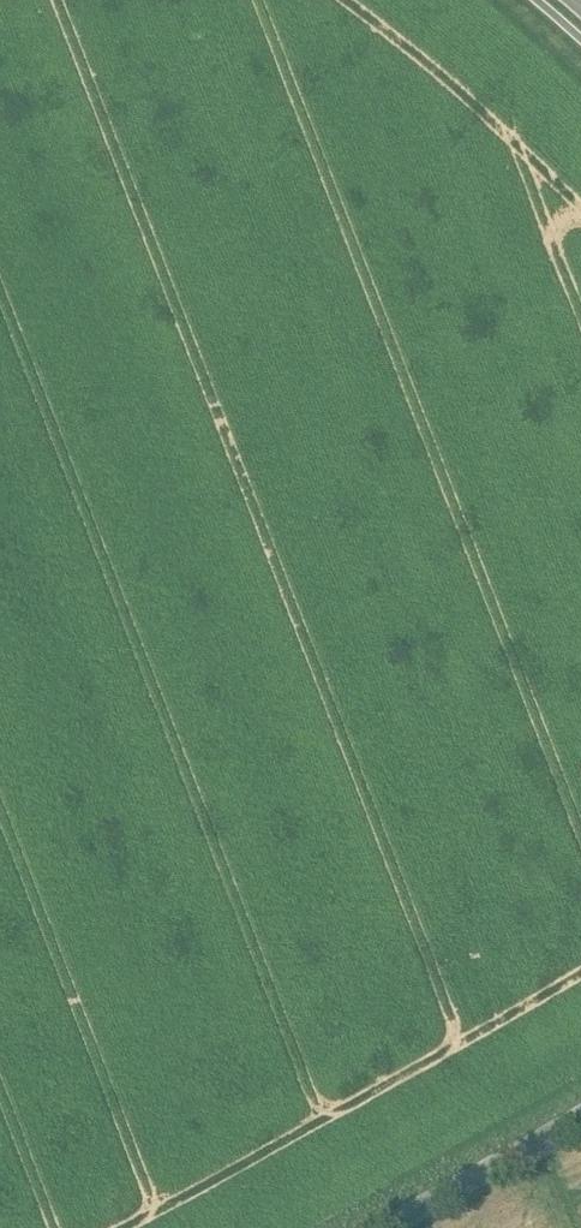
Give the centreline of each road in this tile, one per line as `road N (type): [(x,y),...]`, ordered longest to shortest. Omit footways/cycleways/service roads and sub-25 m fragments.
road 1 (unclassified): [(389,1227),(580,1116)]

